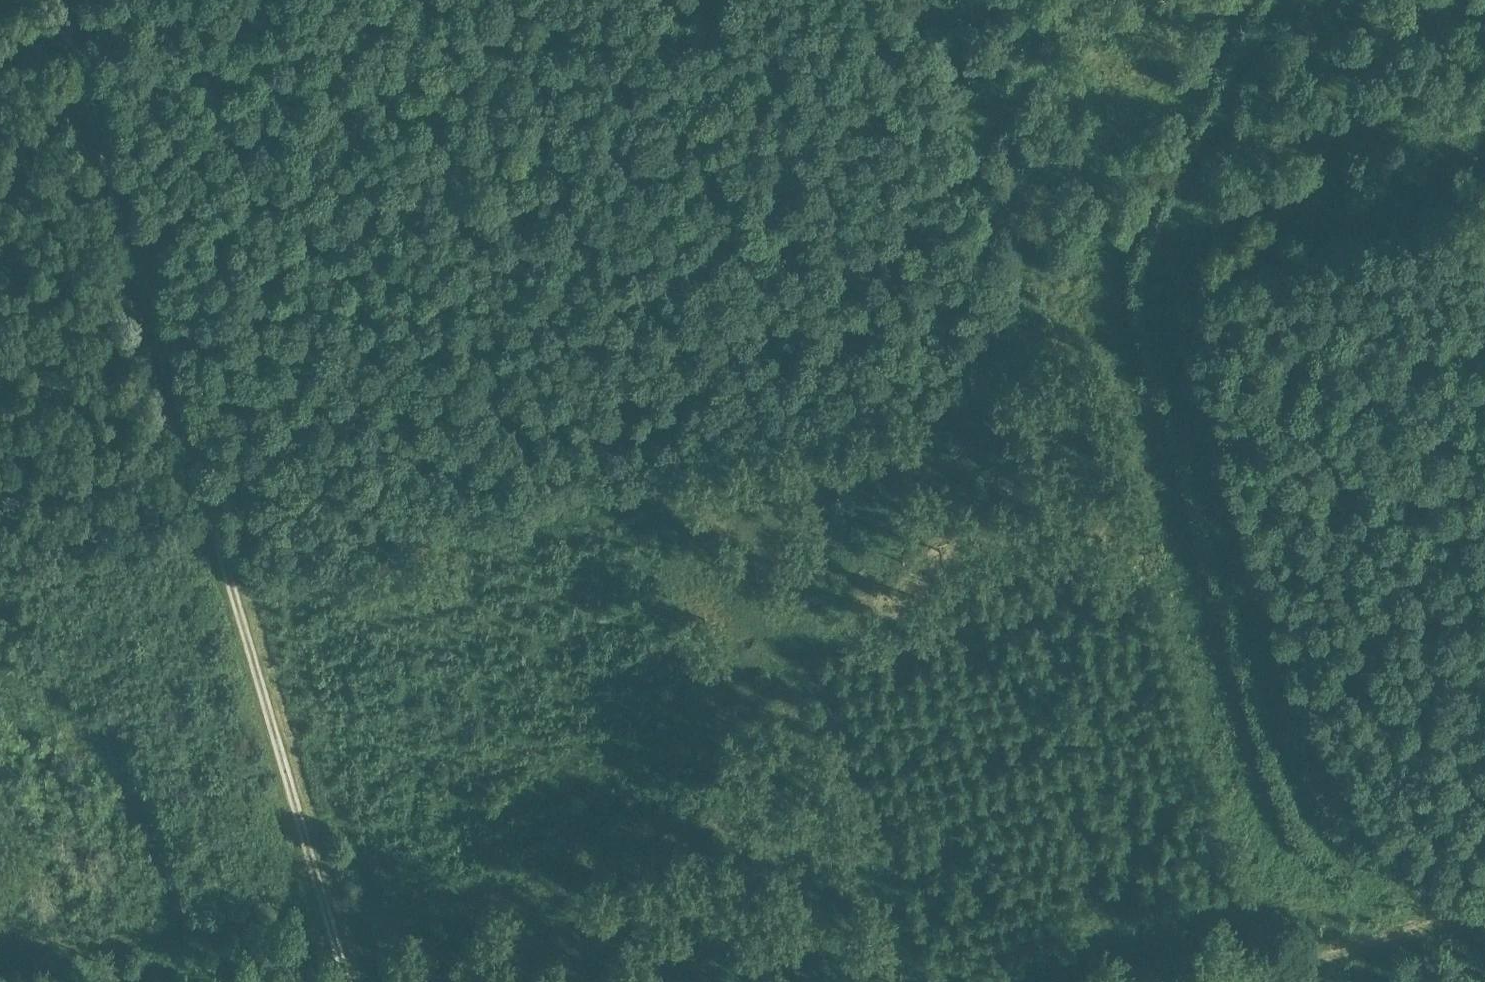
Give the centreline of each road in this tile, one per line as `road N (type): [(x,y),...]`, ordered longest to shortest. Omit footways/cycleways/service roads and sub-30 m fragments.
road 1 (track): [(342,981),(40,0)]

